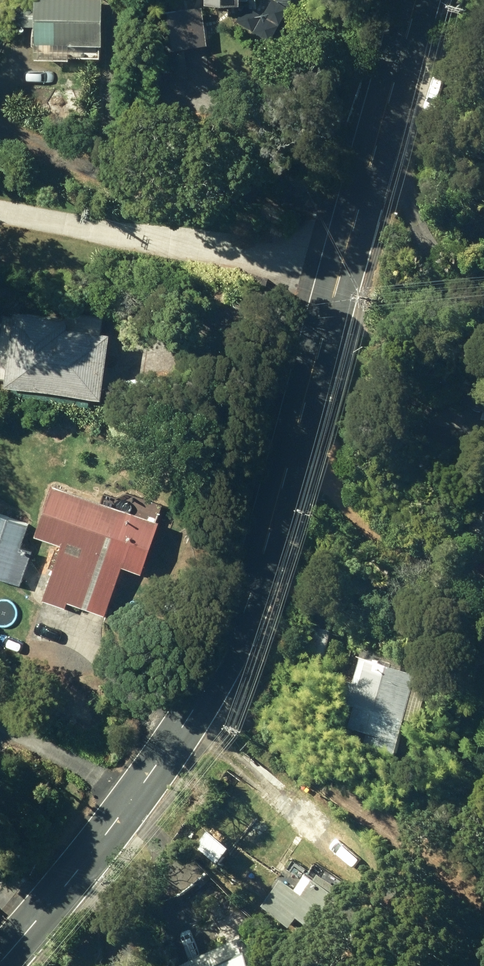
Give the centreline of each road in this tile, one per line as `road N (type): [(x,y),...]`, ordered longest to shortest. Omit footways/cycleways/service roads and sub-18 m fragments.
road 1 (secondary): [(417,0),(249,609),(153,771),(0,957)]

